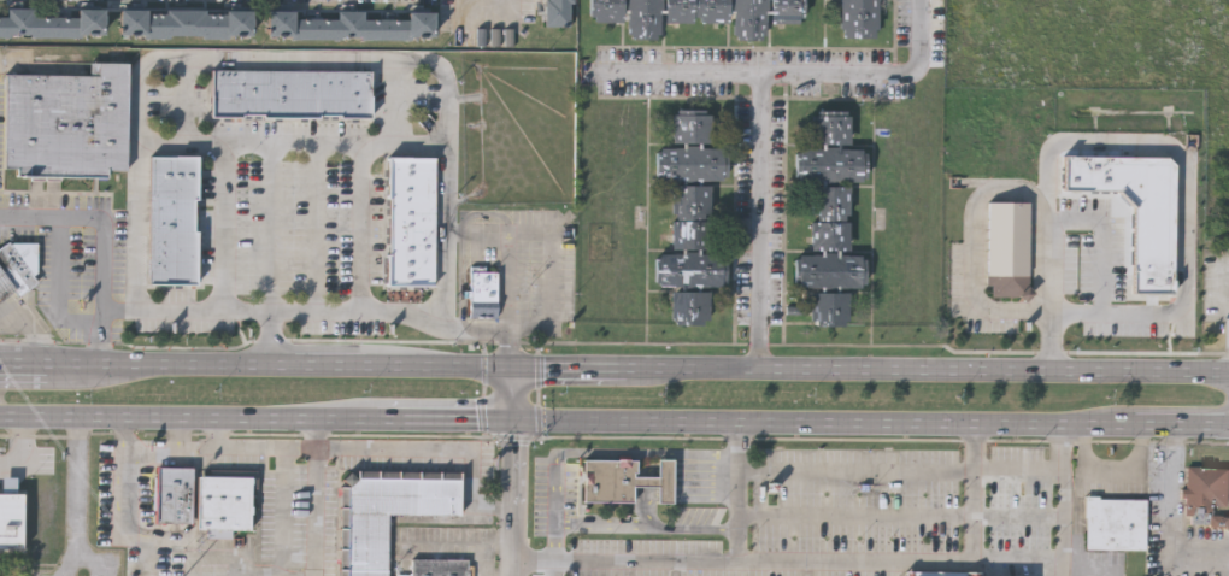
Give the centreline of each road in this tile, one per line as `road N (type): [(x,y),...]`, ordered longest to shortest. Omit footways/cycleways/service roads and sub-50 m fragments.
road 1 (primary): [(522,418),(1228,425)]
road 2 (primary): [(1228,374),(522,369)]
road 3 (primary): [(0,414),(522,418)]
road 4 (primary): [(522,369),(49,365)]
road 5 (residential): [(522,418),(518,575)]

